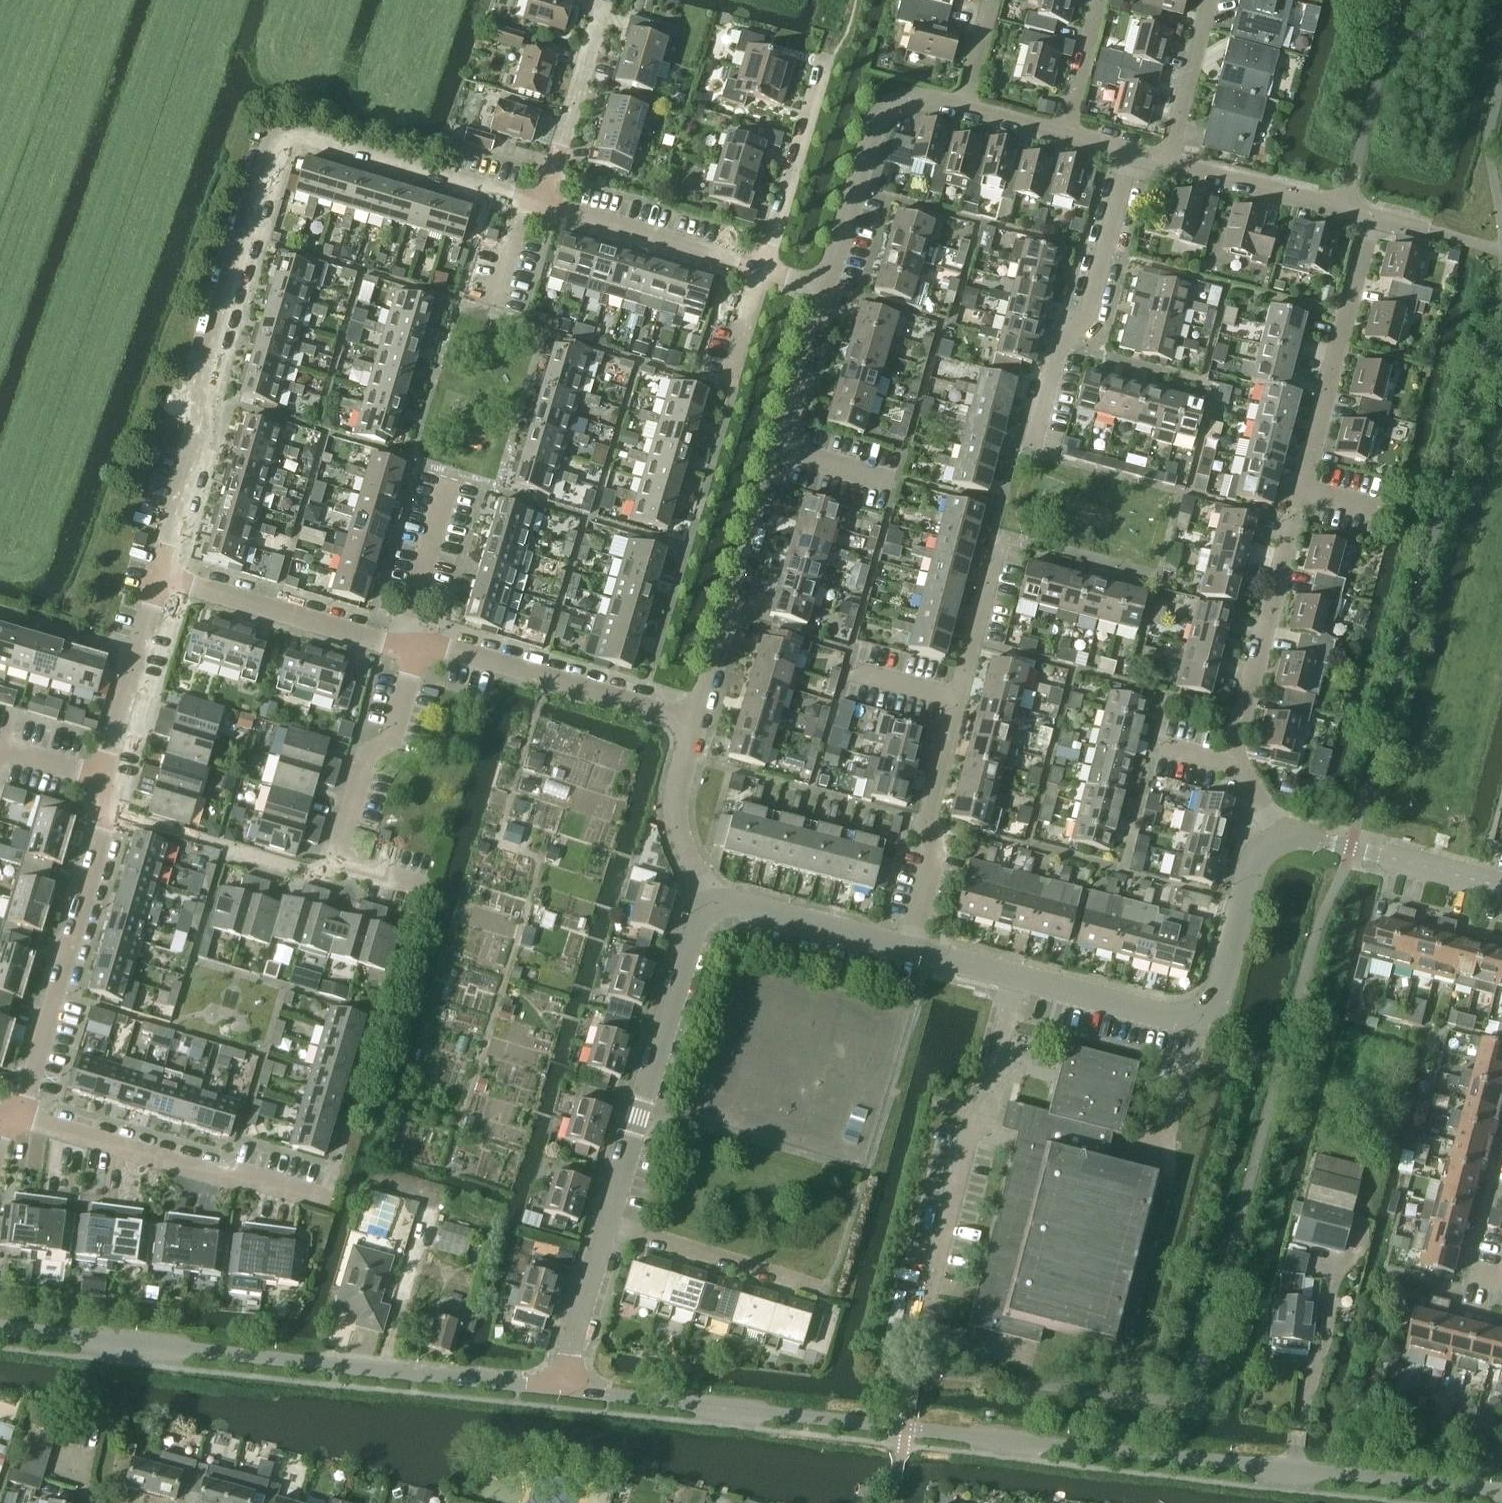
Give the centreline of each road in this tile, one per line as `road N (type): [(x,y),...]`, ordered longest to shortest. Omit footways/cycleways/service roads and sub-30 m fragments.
road 1 (residential): [(557,1389),(1501,1492)]
road 2 (residential): [(539,205),(311,139),(283,135),(274,143),(200,386),(201,436),(159,581)]
road 3 (residential): [(1282,838),(1231,763),(1373,215)]
road 4 (residential): [(0,1330),(557,1389)]
road 5 (residential): [(640,702),(761,269)]
road 6 (residential): [(697,717),(826,288)]
road 7 (residential): [(907,951),(931,850),(927,822),(1001,542)]
road 8 (residential): [(1282,838),(1253,864),(1212,1009),(1185,1024),(1015,980)]
road 9 (residential): [(15,1119),(108,815),(99,781)]
road 10 (residential): [(605,1225),(707,907)]
road 11 (residential): [(329,1201),(15,1119)]
road 12 (residential): [(1033,454),(1054,363),(1086,315),(1130,155)]
road 13 (residential): [(159,581),(398,646),(421,644)]
road 14 (residential): [(826,288),(884,109),(921,101),(959,109)]
road 15 (residential): [(332,863),(365,761),(389,743),(421,644)]
road 16 (residential): [(829,1291),(605,1225)]
road 17 (residential): [(761,269),(539,205)]
road 18 (residential): [(421,644),(640,702)]
road 19 (residential): [(1501,887),(1282,838)]
road 20 (residential): [(761,269),(833,57)]
road 21 (residential): [(1344,208),(1397,0)]
road 22 (residential): [(99,781),(159,581)]
road 23 (residential): [(539,205),(601,6)]
road 24 (residential): [(907,951),(726,903),(707,907)]
road 25 (residential): [(707,907),(674,812),(697,717)]
road 26 (residential): [(1166,164),(1344,208)]
road 27 (residential): [(557,1389),(605,1225)]
road 28 (residential): [(1166,164),(1208,0)]
road 29 (residential): [(1015,980),(966,1140)]
road 30 (residential): [(1097,0),(1060,137)]

